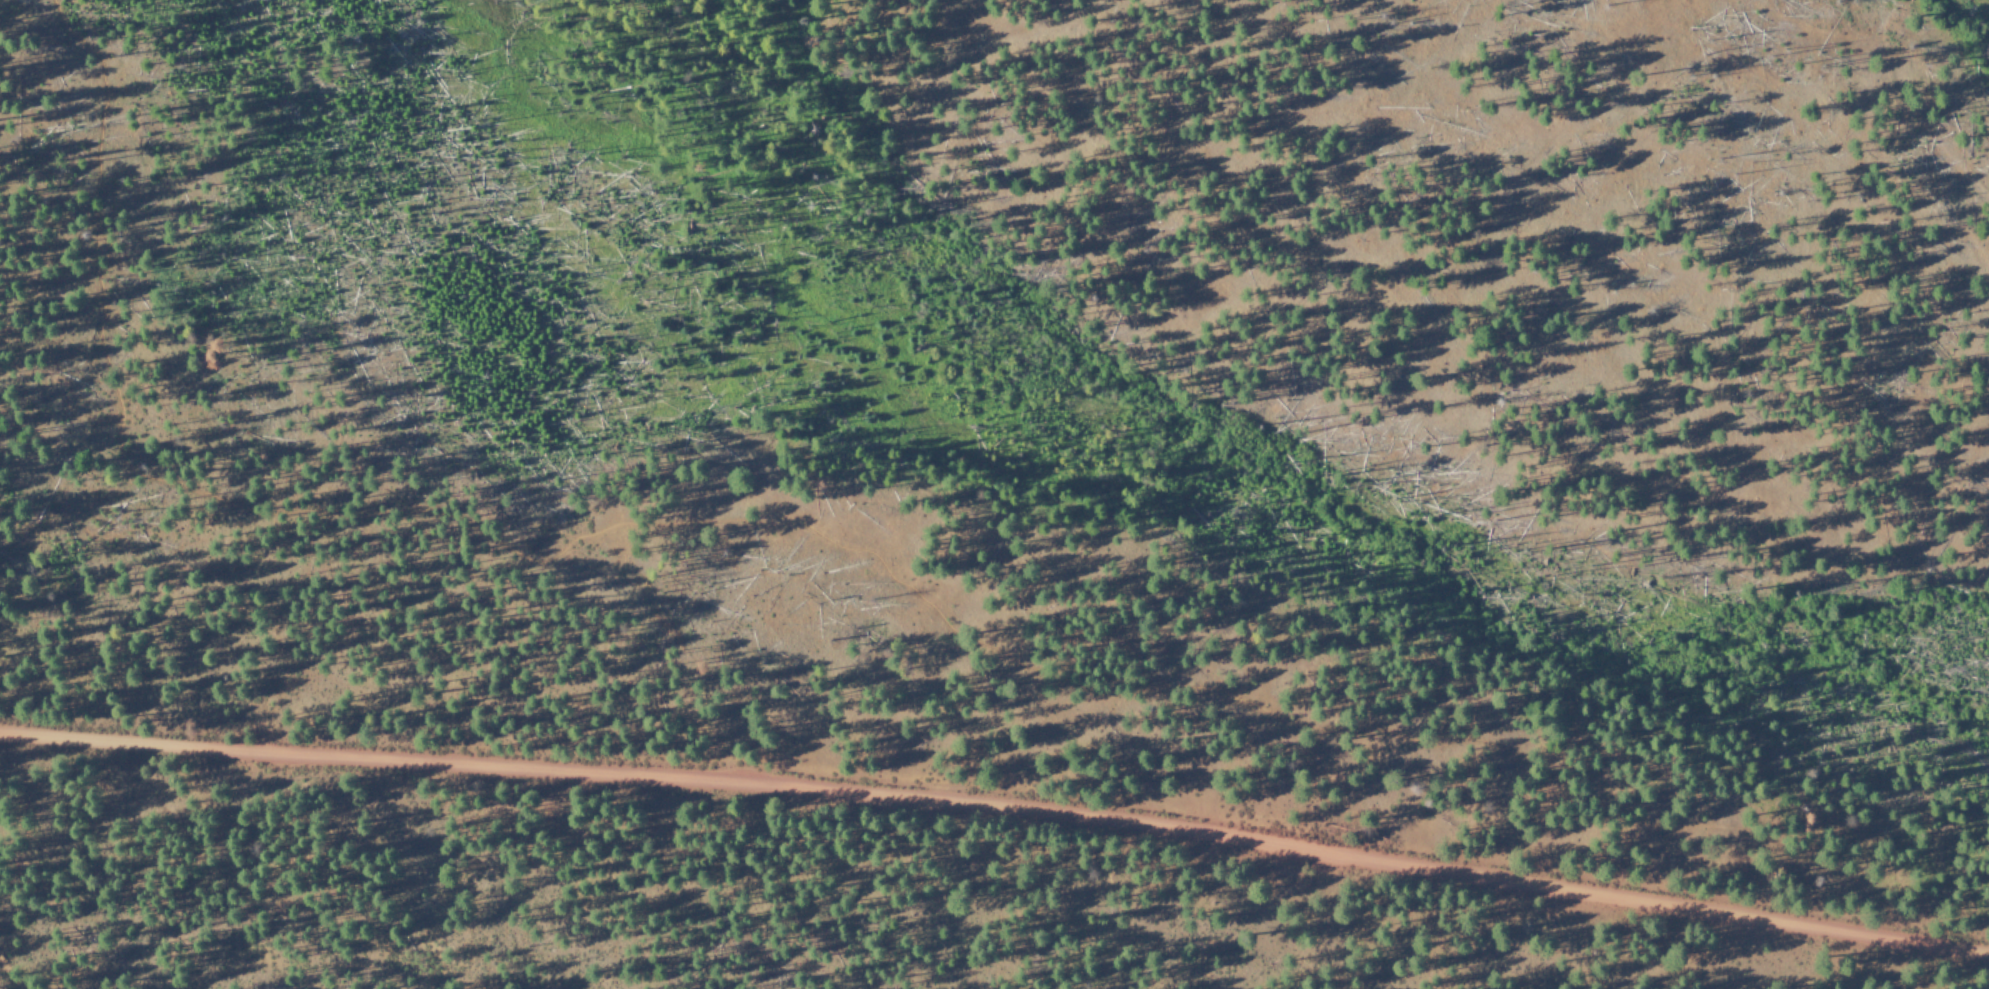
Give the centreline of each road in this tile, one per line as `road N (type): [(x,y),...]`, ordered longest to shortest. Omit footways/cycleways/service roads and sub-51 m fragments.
road 1 (residential): [(1988,953),(1213,832),(955,801),(0,736)]

